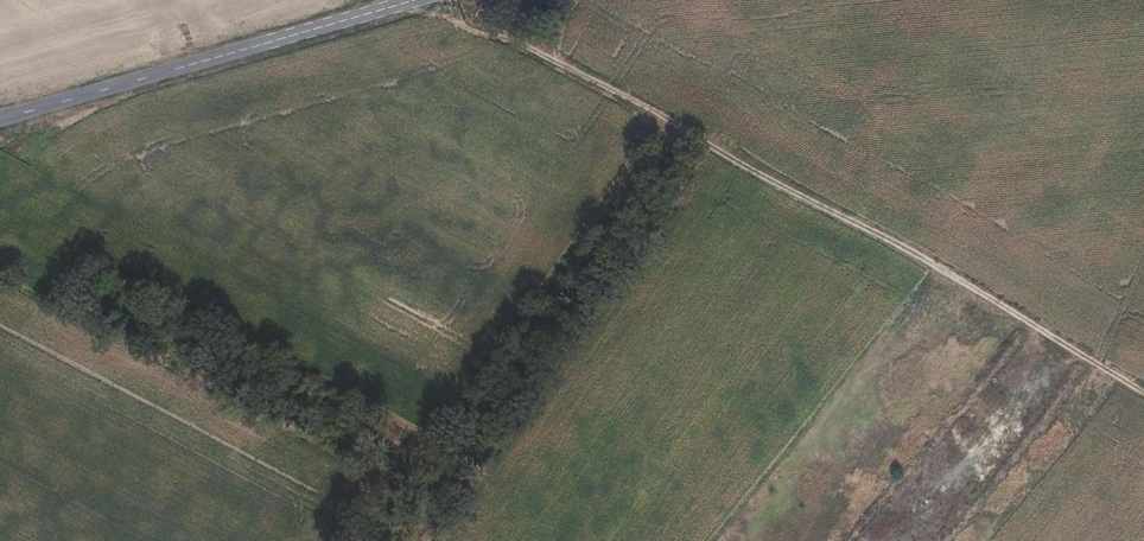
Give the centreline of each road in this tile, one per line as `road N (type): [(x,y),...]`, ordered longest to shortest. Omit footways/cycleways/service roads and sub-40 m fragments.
road 1 (track): [(1143,390),(886,242),(814,213),(457,0)]
road 2 (tertiary): [(0,128),(451,0)]

